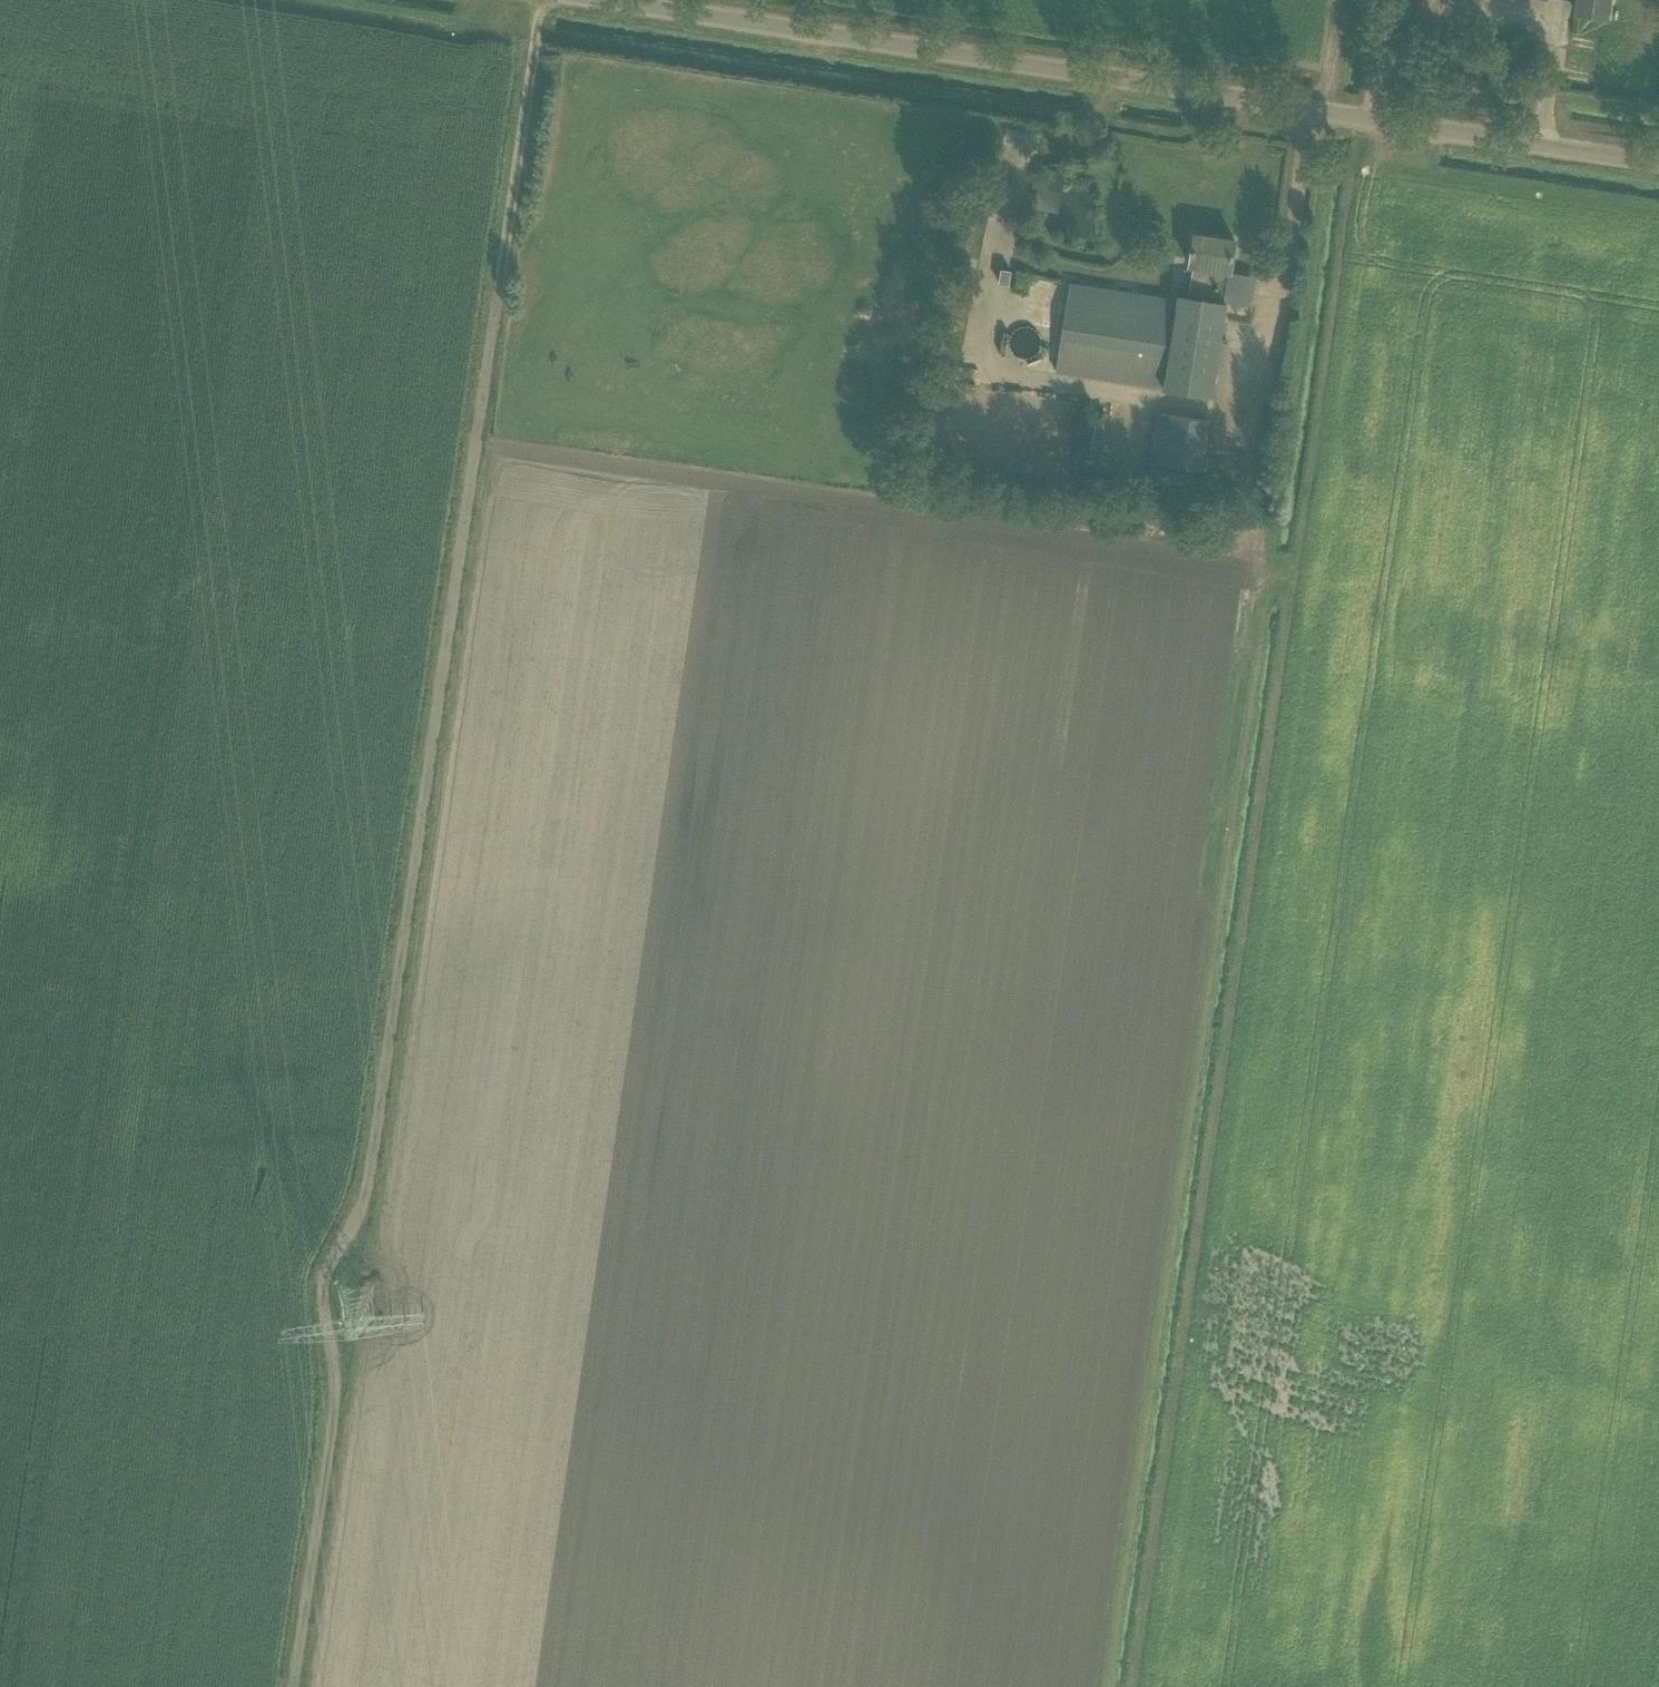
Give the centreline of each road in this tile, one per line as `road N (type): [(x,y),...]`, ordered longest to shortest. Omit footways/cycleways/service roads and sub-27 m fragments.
road 1 (track): [(543,0),(369,1202),(318,1285),(335,1398),(294,1686)]
road 2 (track): [(1255,502),(1086,1686)]
road 3 (unclassified): [(1658,160),(636,0)]

